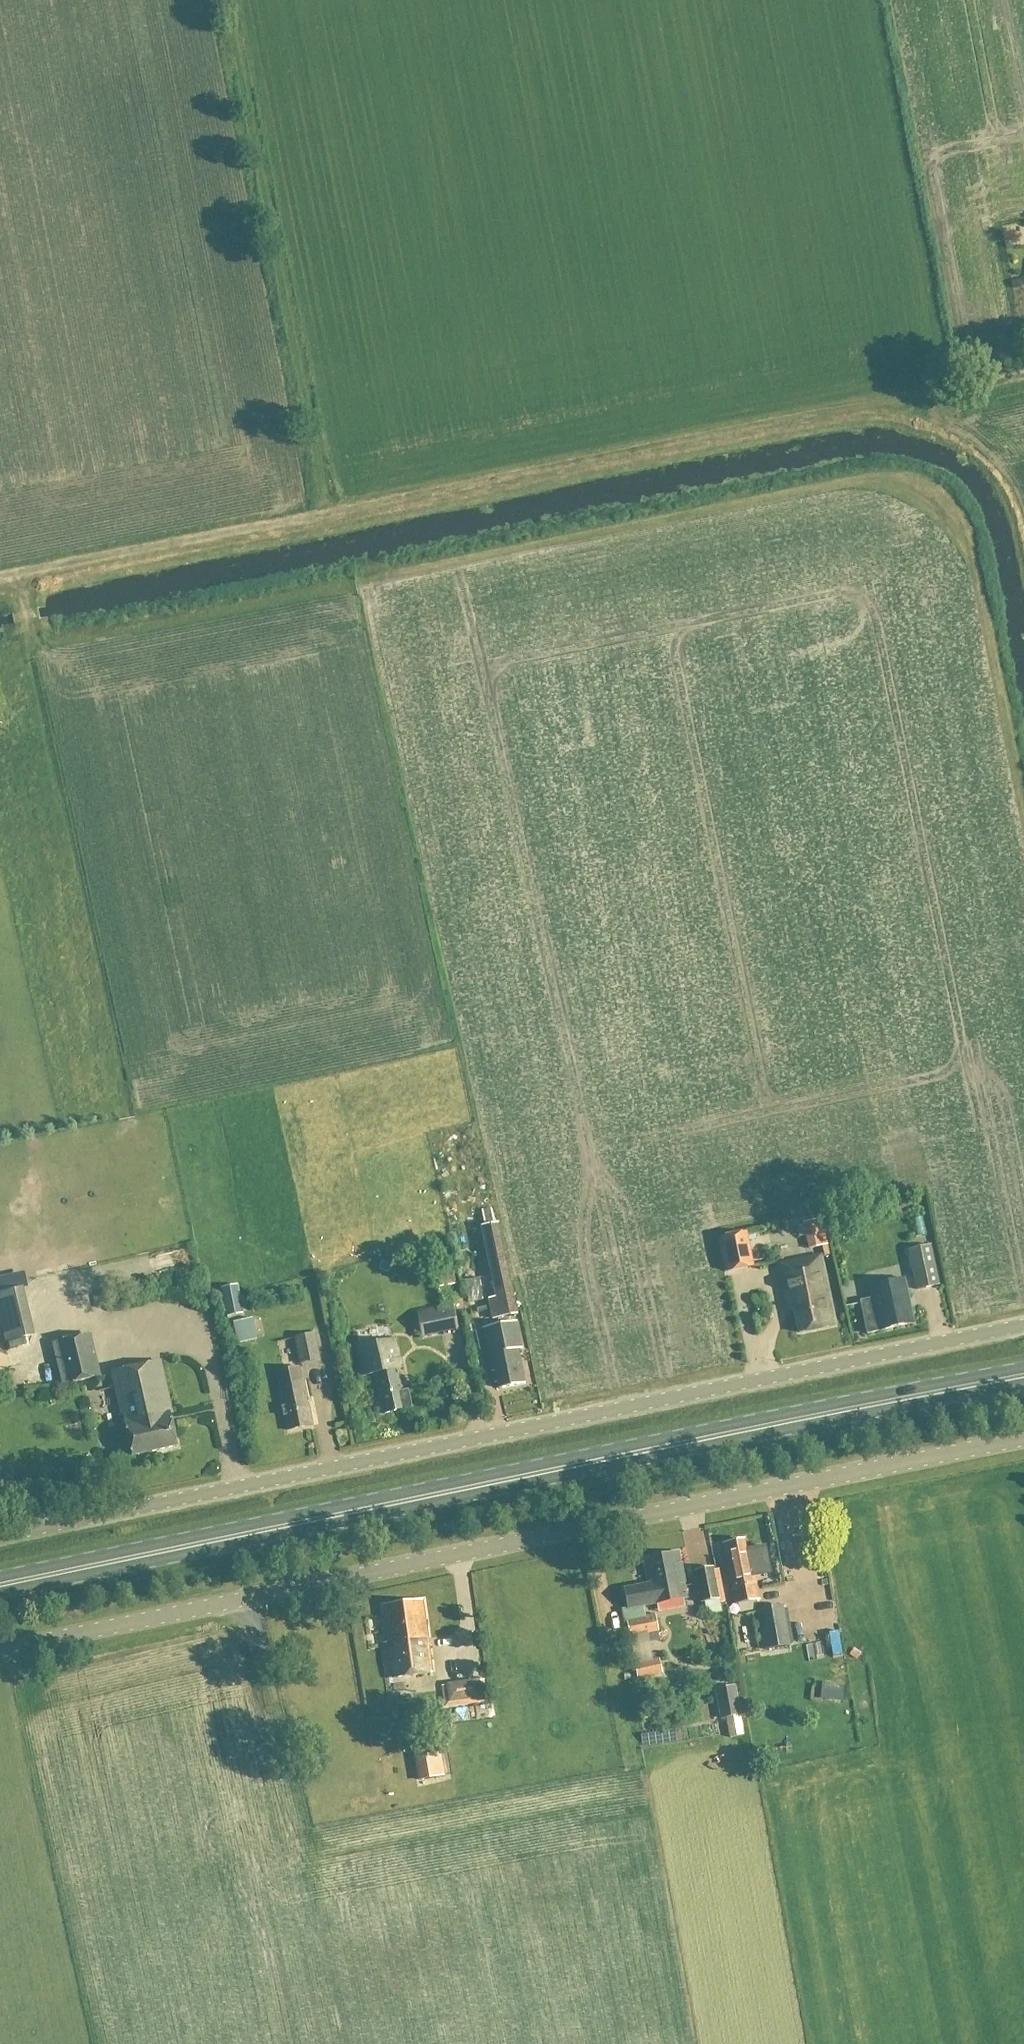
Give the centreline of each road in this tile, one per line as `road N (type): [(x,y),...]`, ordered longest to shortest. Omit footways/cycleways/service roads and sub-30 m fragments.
road 1 (unclassified): [(0,1541),(1023,1327)]
road 2 (unclassified): [(0,1650),(1023,1441)]
road 3 (primary): [(0,1586),(1023,1378)]
road 4 (track): [(329,516),(1023,370)]
road 5 (track): [(223,0),(329,516)]
road 6 (track): [(329,516),(0,581)]

